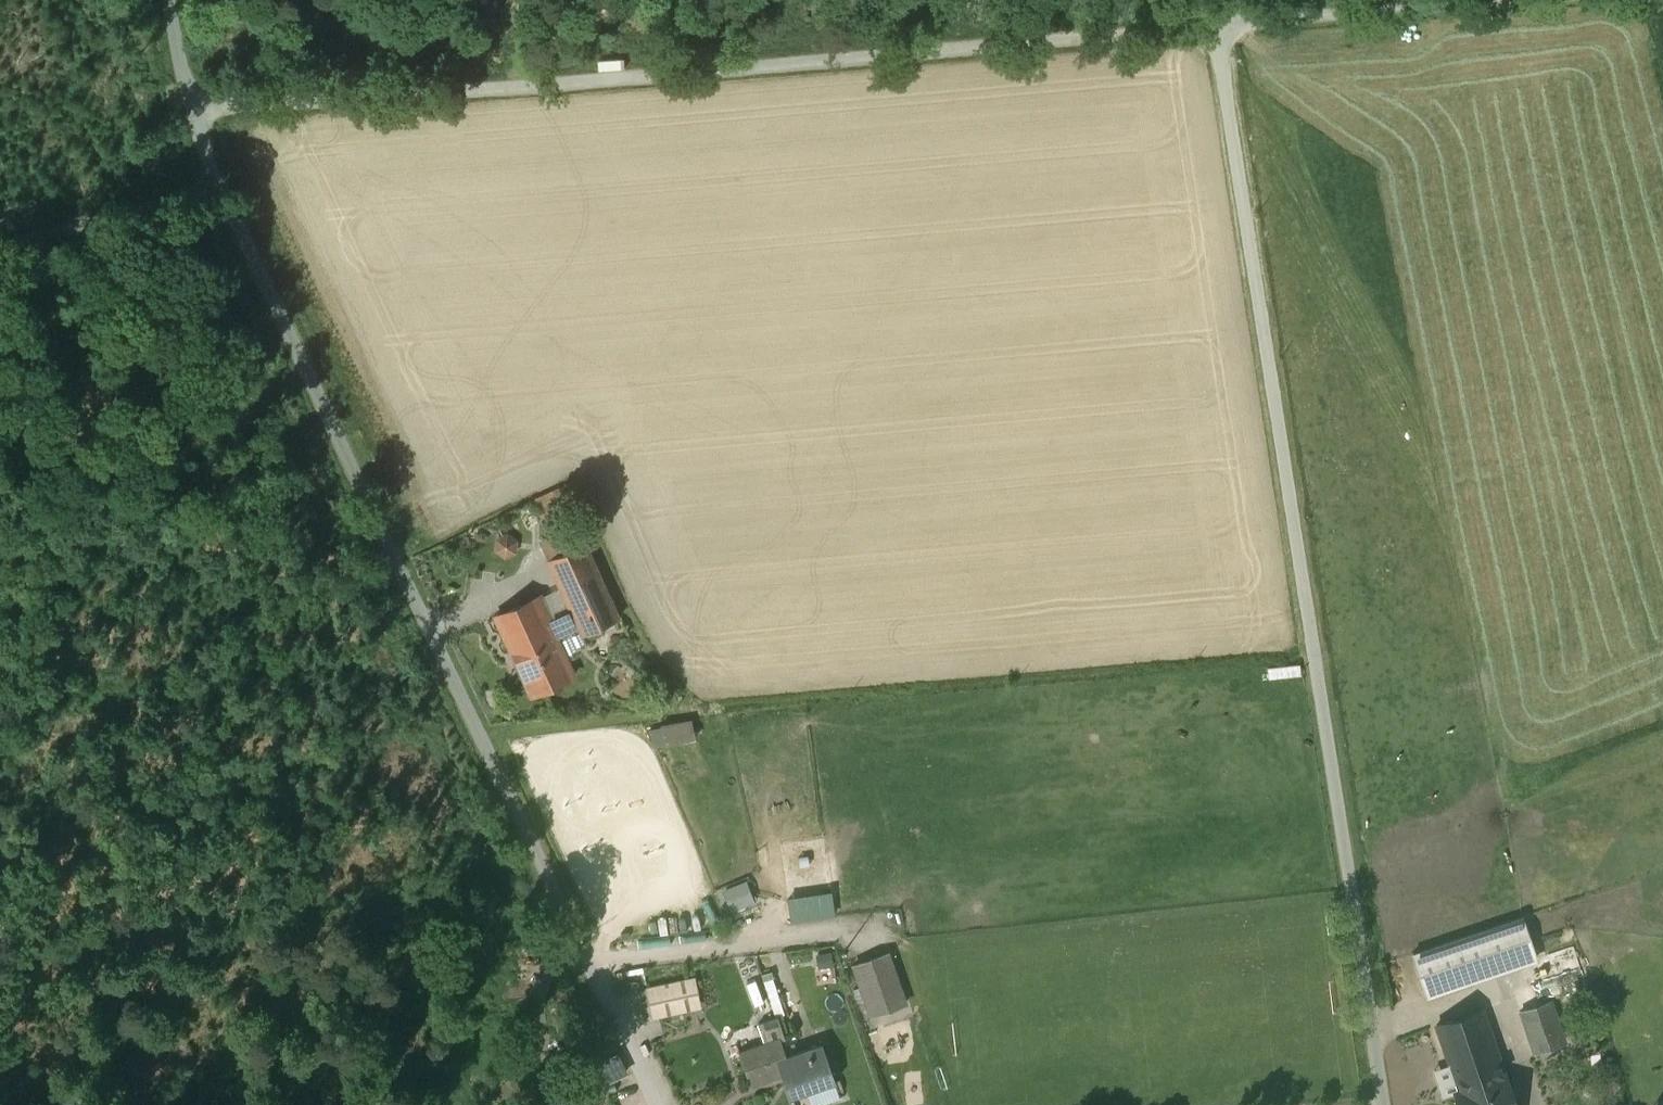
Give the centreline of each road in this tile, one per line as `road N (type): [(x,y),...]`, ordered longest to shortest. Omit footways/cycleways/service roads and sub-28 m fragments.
road 1 (unclassified): [(1486,0),(1250,19),(1222,34),(1383,1104)]
road 2 (unclassified): [(659,1104),(177,57),(168,0)]
road 3 (track): [(761,0),(177,57)]

